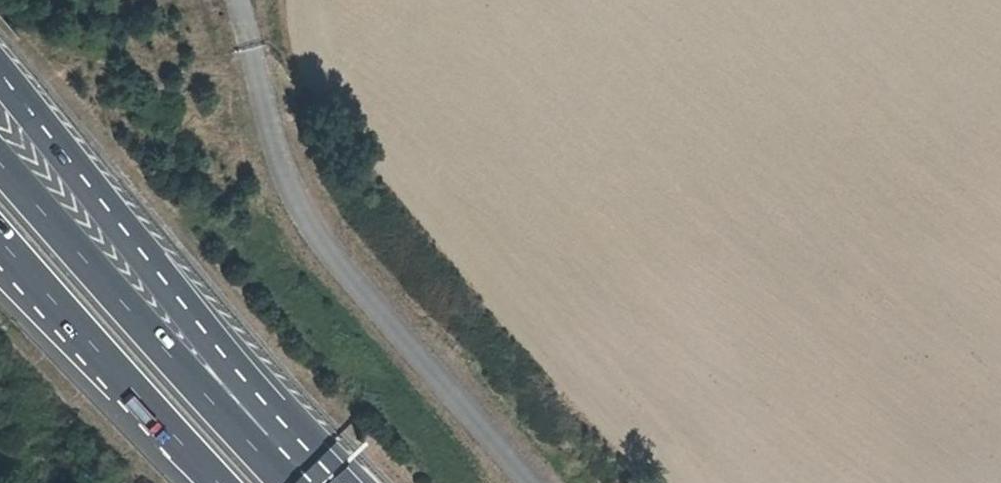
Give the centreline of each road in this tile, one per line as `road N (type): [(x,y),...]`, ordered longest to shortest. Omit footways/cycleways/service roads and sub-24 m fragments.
road 1 (motorway): [(320,482),(0,77)]
road 2 (motorway): [(313,482),(0,157)]
road 3 (motorway): [(0,240),(217,482)]

